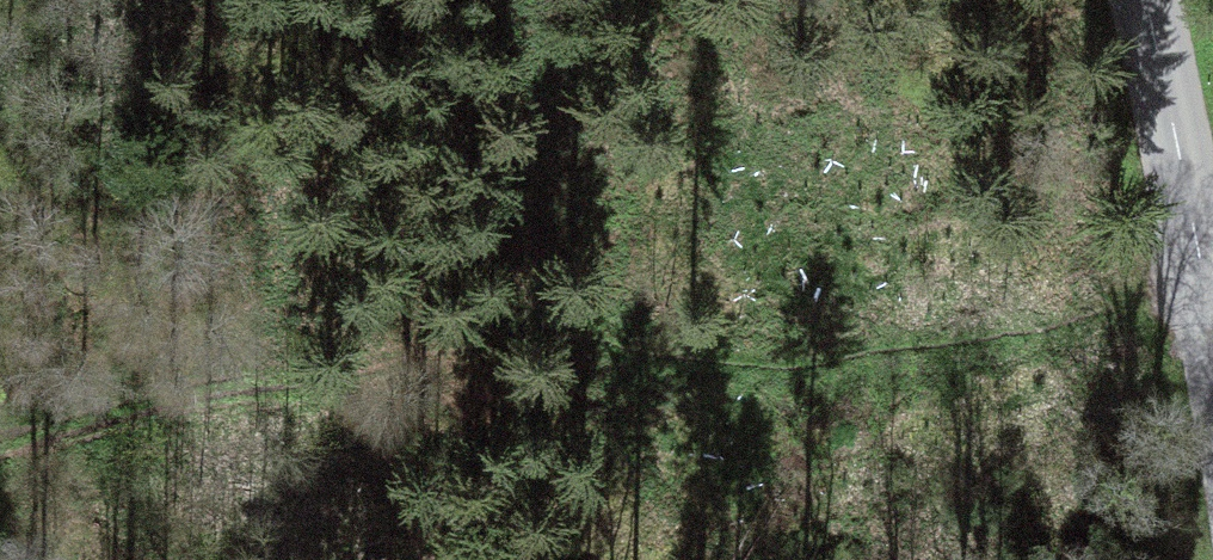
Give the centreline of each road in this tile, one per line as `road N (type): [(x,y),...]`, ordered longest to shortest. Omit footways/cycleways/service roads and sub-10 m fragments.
road 1 (track): [(1207,296),(839,364),(544,351),(318,368),(32,428),(0,442)]
road 2 (tertiary): [(1145,0),(1212,334)]
road 3 (track): [(425,559),(318,368)]

